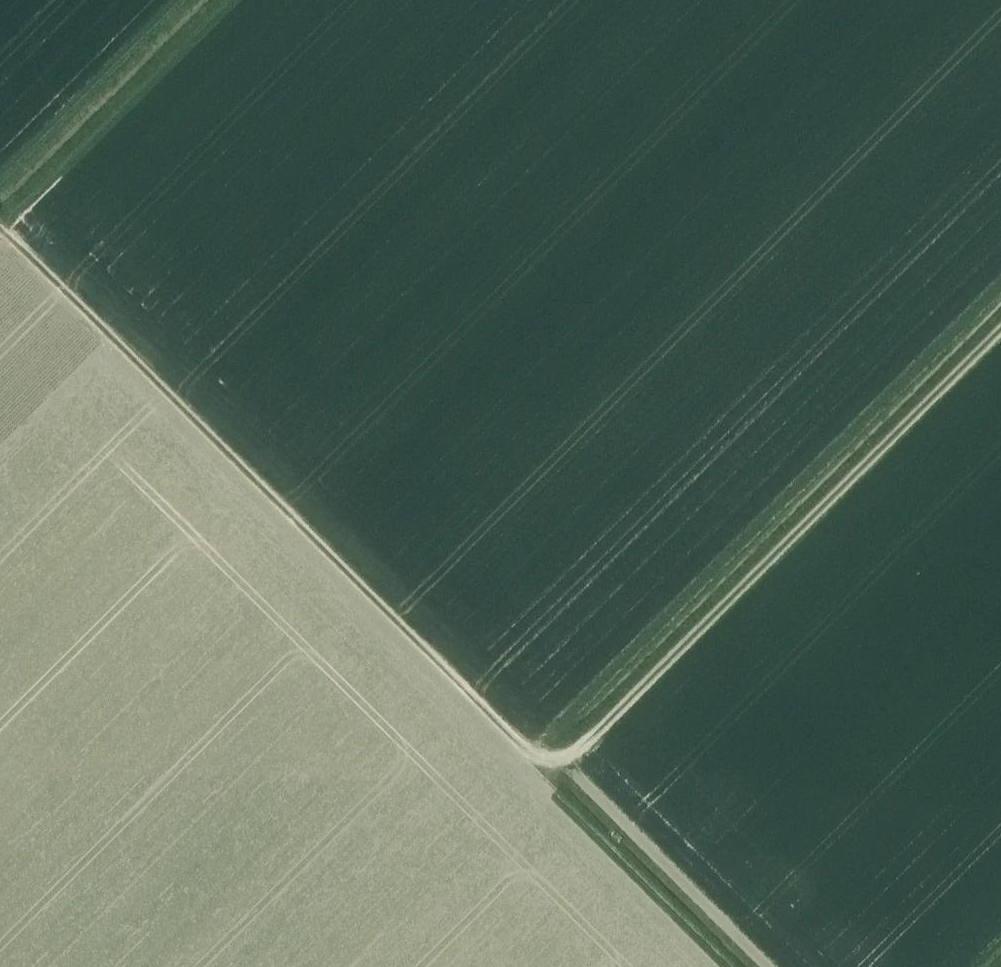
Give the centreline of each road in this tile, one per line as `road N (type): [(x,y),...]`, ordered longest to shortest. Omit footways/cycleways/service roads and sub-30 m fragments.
road 1 (track): [(567,761),(1000,329)]

